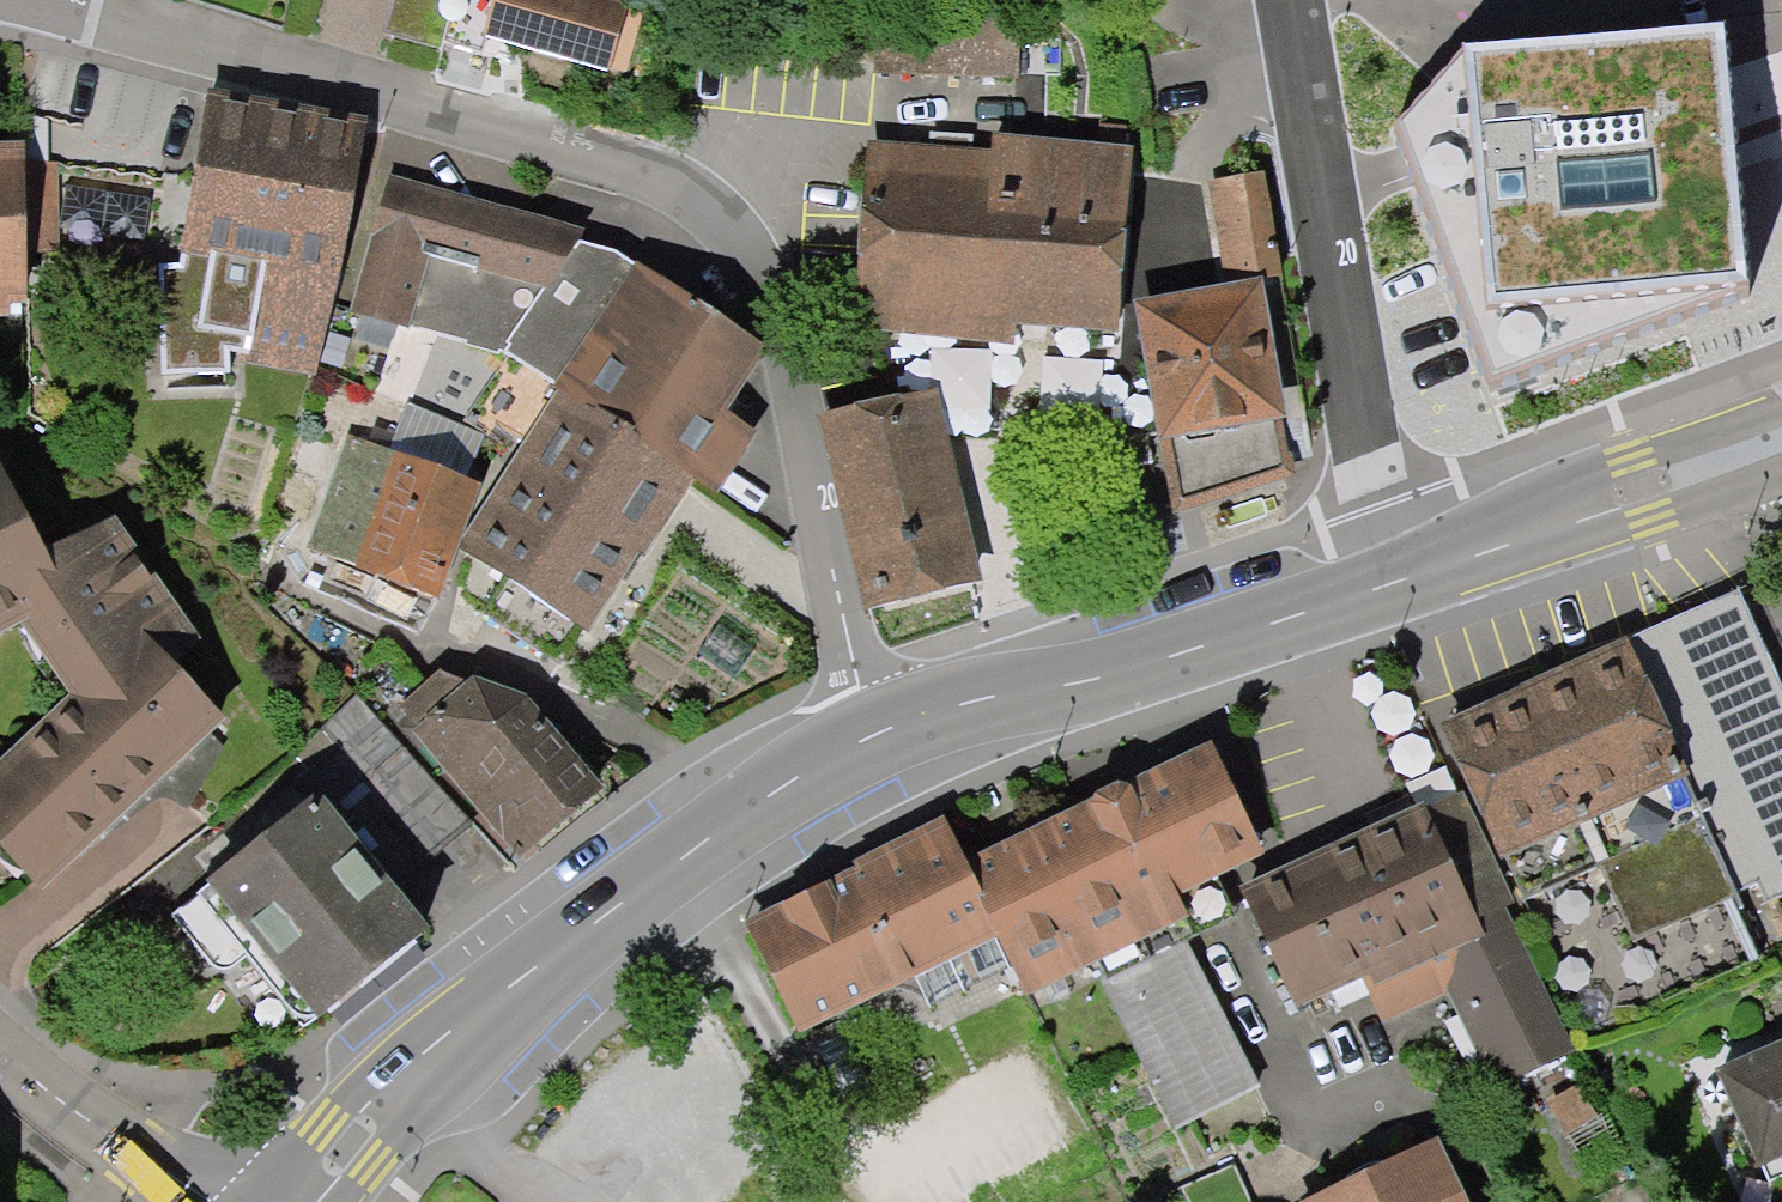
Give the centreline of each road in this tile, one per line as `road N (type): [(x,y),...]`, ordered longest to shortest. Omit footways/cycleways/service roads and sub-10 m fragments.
road 1 (residential): [(40,0),(334,81),(703,197),(748,243),(784,333),(869,737)]
road 2 (secondary): [(869,737),(752,802),(507,987),(334,1146),(289,1201)]
road 3 (residential): [(1291,0),(1373,475),(1405,579)]
road 4 (secondary): [(1405,579),(1131,670),(918,716),(869,737)]
road 5 (secondary): [(1781,441),(1405,579)]
road 6 (residential): [(215,1201),(0,1013)]

